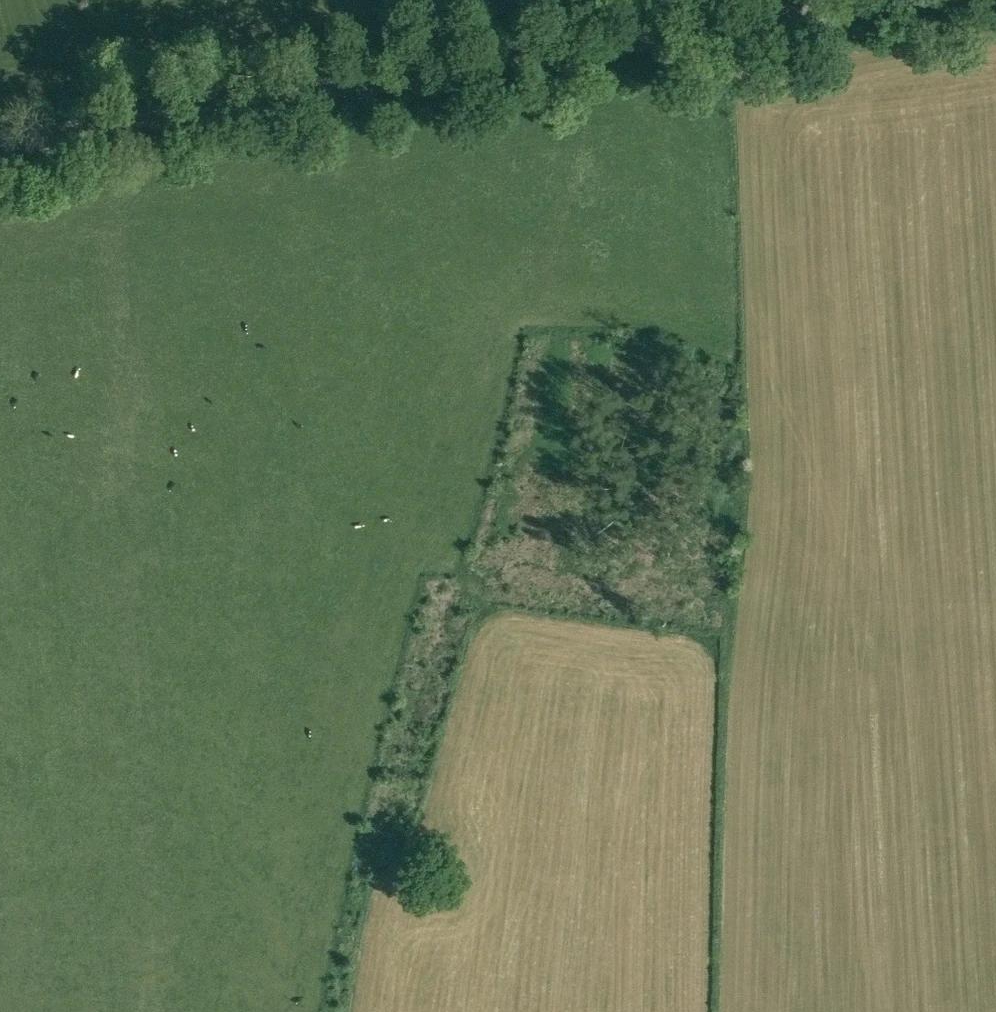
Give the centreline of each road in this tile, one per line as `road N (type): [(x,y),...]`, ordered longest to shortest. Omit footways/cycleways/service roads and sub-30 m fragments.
road 1 (secondary): [(0,139),(860,0)]

